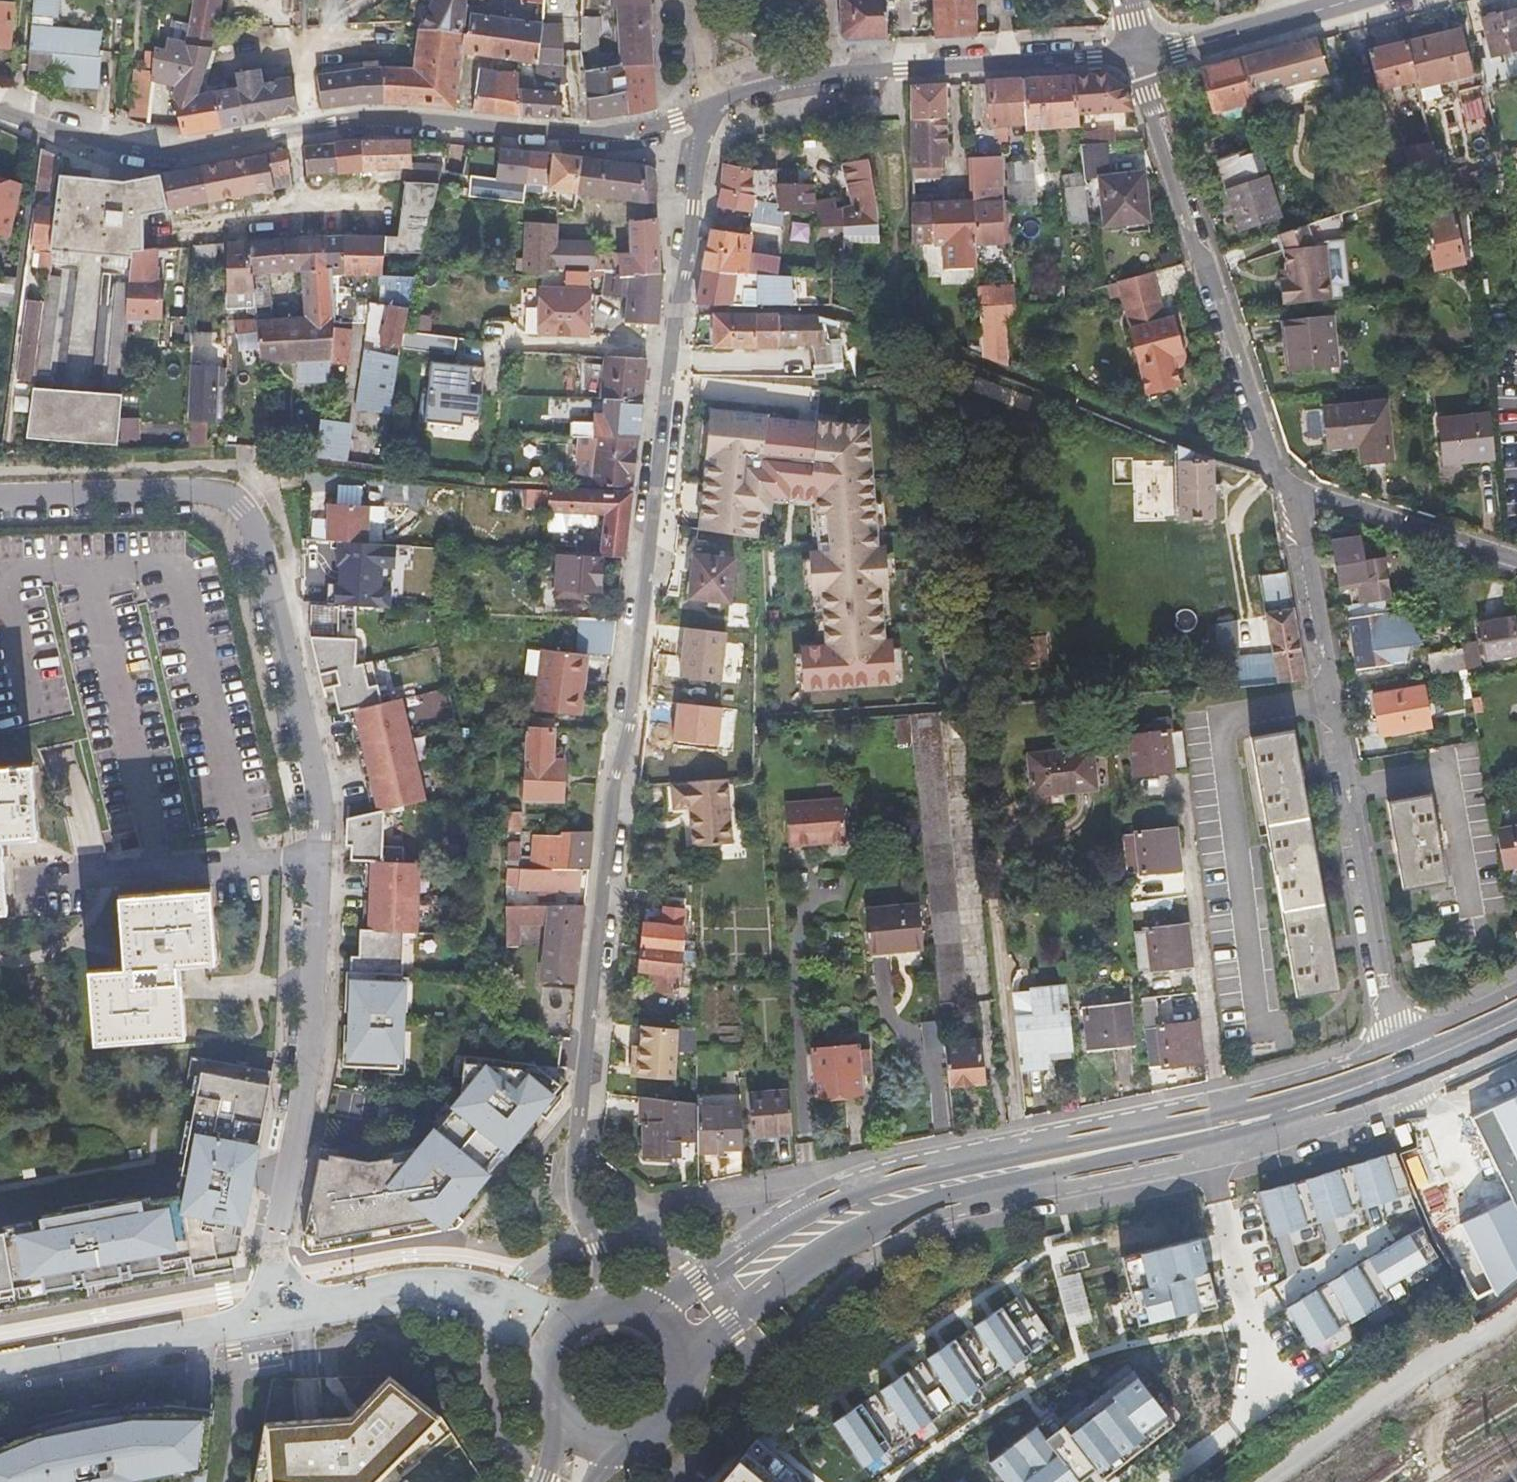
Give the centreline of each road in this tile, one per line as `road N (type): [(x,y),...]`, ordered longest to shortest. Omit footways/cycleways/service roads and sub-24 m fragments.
road 1 (residential): [(713,104),(668,377),(588,1029),(577,1195),(602,1271),(591,1306)]
road 2 (unclassified): [(0,499),(205,493),(230,498),(253,529),(320,808),(312,1070),(264,1314)]
road 3 (tertiary): [(685,1372),(731,1326),(846,1242),(889,1222),(1257,1136),(1516,1034)]
road 4 (tertiary): [(1403,1054),(1256,1102),(911,1169),(851,1188),(789,1219),(670,1300),(638,1307)]
road 5 (residential): [(713,104),(621,135),(309,126),(144,156),(0,104)]
road 6 (residential): [(1403,1054),(1389,1024),(1295,513),(1280,476)]
road 7 (residential): [(1280,476),(1211,293),(1137,52)]
road 8 (residential): [(1137,52),(900,68),(779,83),(713,104)]
road 9 (tertiary): [(576,1312),(557,1316),(478,1284),(429,1279),(376,1284),(264,1314)]
road 10 (tertiary): [(264,1314),(456,1311),(506,1332),(540,1368)]
road 11 (tertiary): [(264,1314),(0,1360)]
road 12 (residential): [(1516,561),(1305,494),(1280,476)]
road 13 (residential): [(1362,0),(1137,52)]
road 14 (tertiary): [(1516,1001),(1403,1054)]

